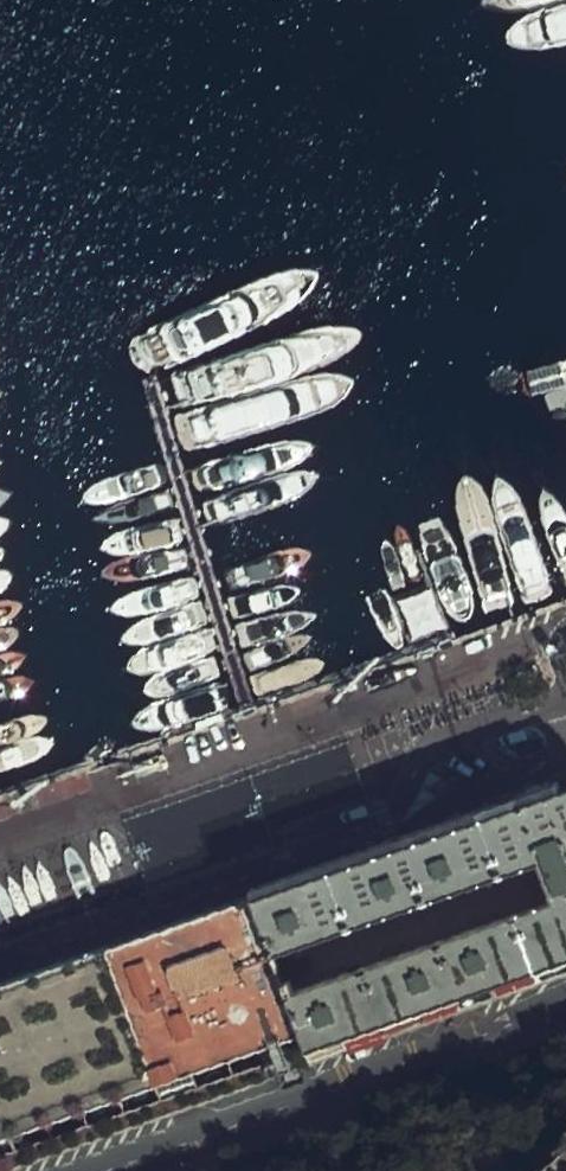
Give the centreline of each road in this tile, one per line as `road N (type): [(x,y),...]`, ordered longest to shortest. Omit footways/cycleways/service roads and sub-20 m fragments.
road 1 (residential): [(89,1170),(565,992)]

